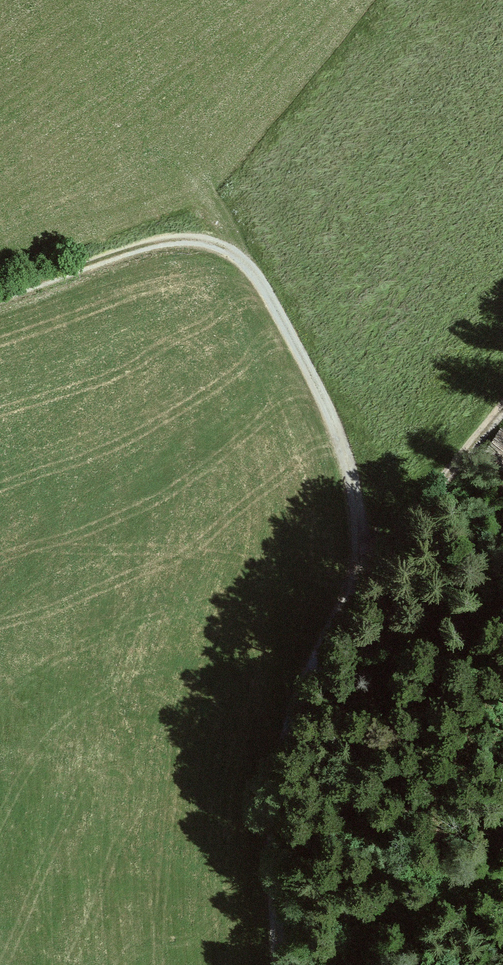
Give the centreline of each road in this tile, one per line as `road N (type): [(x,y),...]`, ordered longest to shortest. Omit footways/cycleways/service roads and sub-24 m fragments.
road 1 (track): [(293,964),(285,786),(349,594),(366,493),(246,259),(183,238),(0,301)]
road 2 (track): [(502,406),(349,594)]

